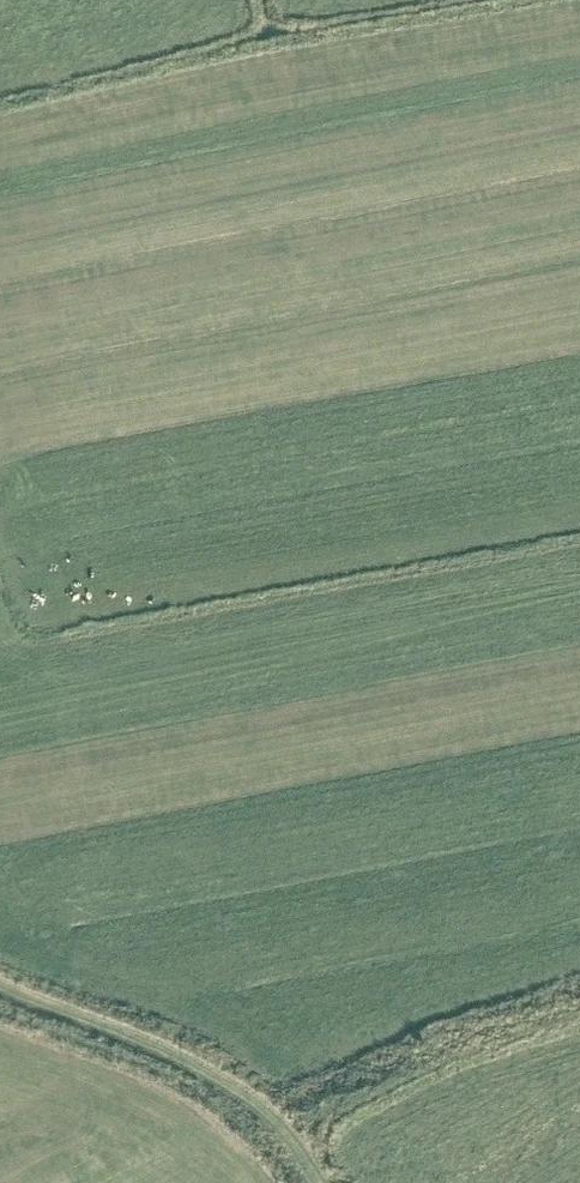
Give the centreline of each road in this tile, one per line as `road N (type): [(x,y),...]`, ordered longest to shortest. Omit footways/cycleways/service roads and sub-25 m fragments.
road 1 (track): [(0,993),(161,1054),(269,1112),(315,1150),(330,1182)]

